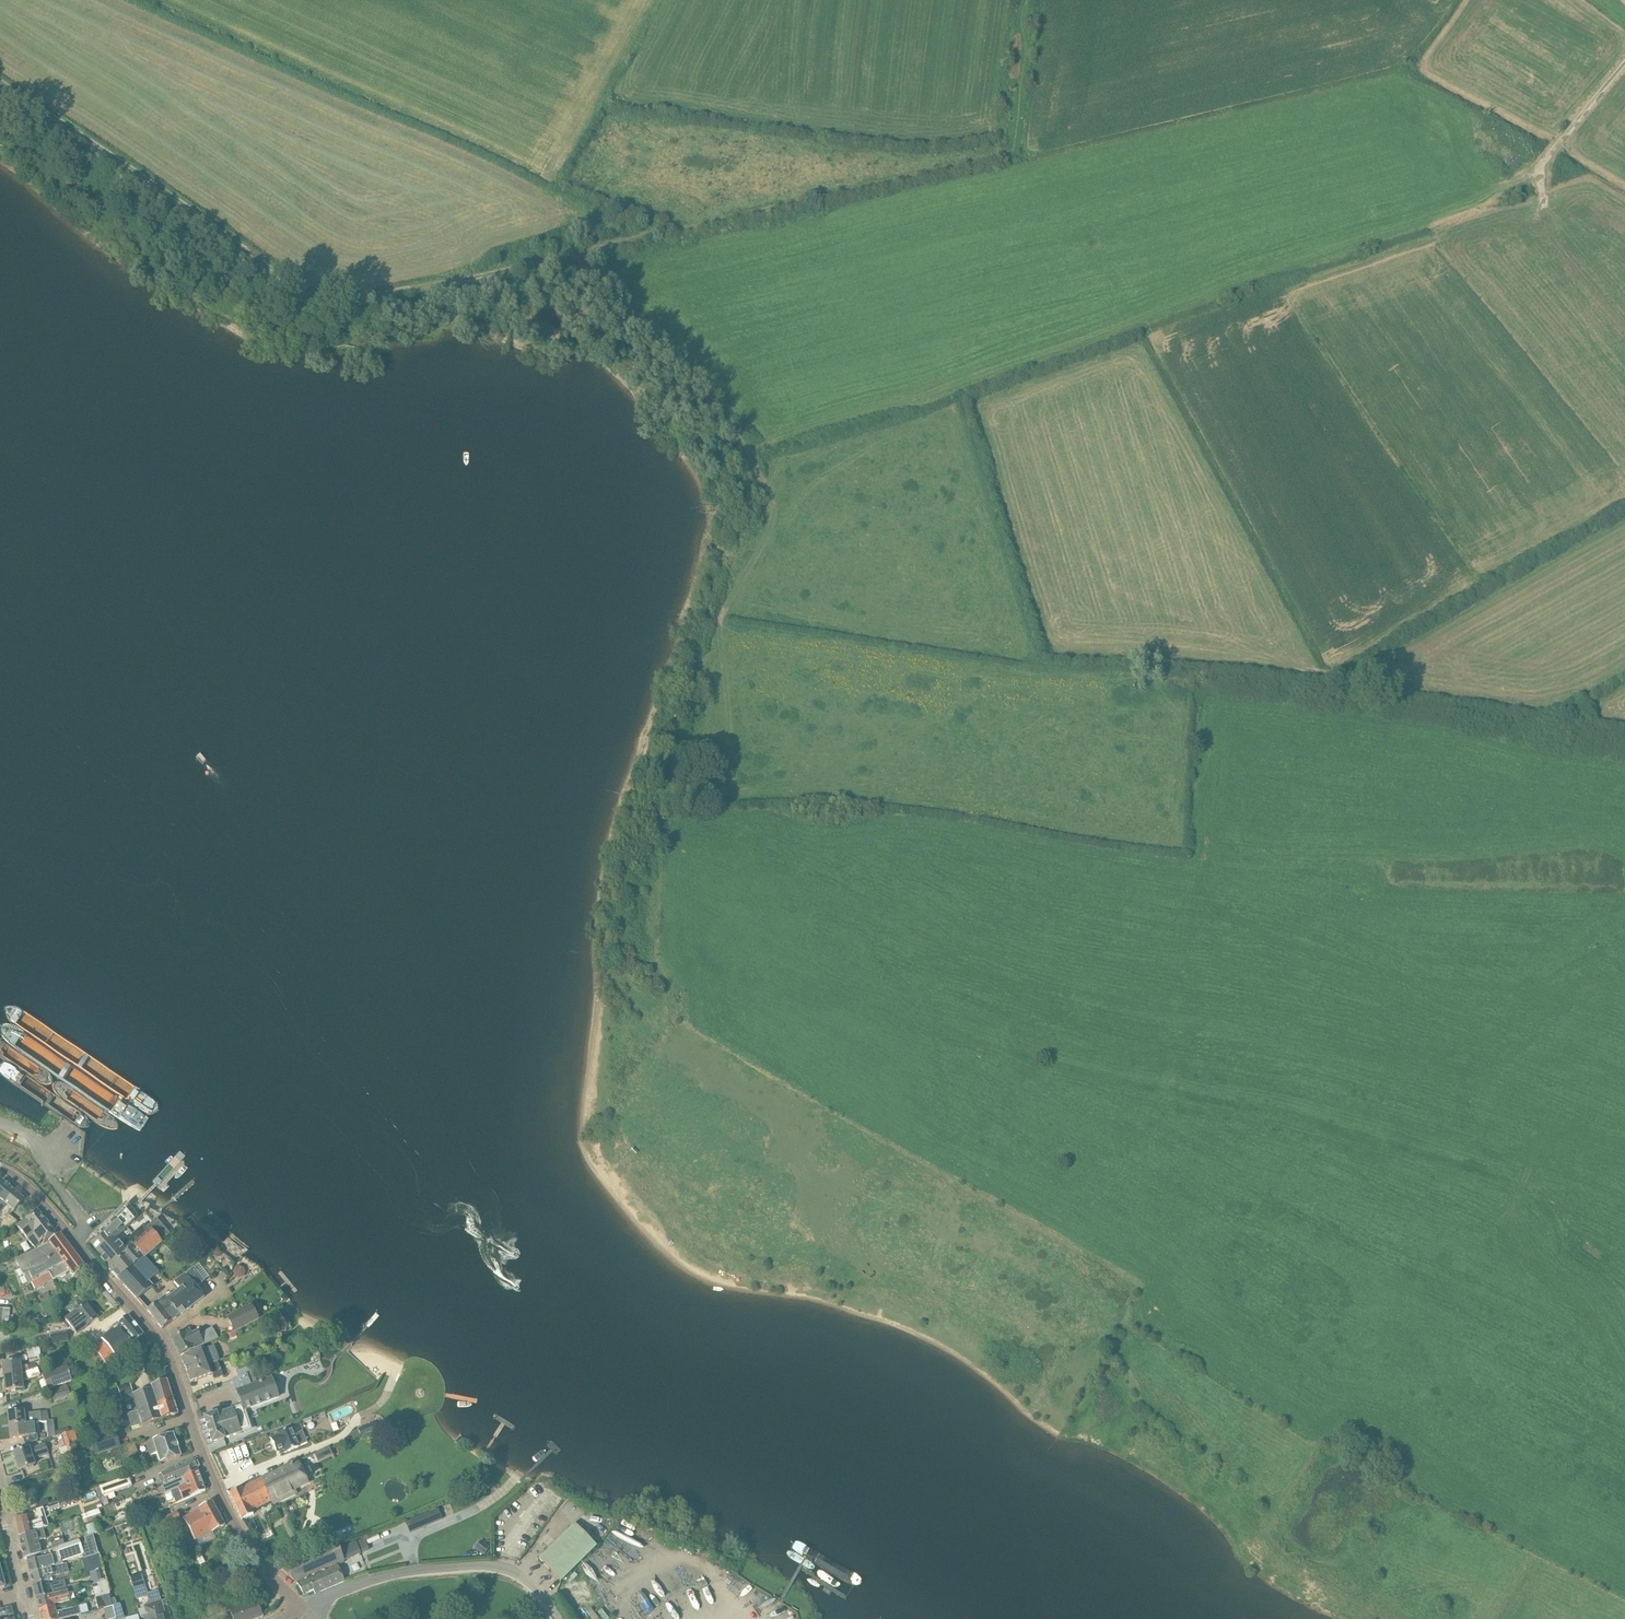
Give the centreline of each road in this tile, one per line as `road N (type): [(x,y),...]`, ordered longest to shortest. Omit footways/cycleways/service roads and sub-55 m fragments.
road 1 (track): [(562,261),(307,298),(0,87)]
road 2 (tertiary): [(302,1608),(234,1523),(155,1334),(36,1197),(0,1168)]
road 3 (unclassified): [(557,1618),(520,1577),(478,1566),(390,1574),(302,1608)]
road 4 (track): [(1624,62),(1545,164),(1546,194)]
road 5 (track): [(1029,0),(1004,157)]
road 6 (residential): [(0,1494),(31,1618)]

